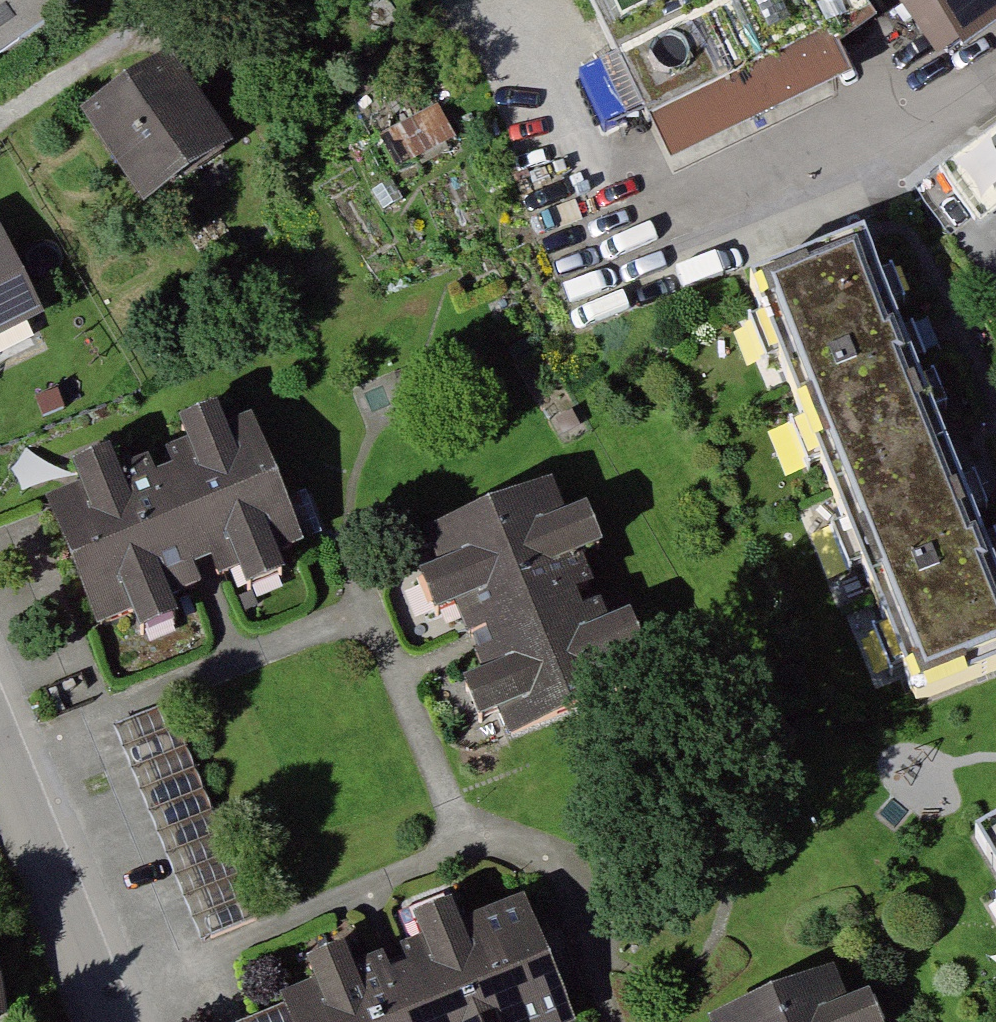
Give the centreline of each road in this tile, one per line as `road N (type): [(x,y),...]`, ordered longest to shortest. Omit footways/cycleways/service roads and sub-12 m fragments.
road 1 (residential): [(102,1021),(0,777)]

